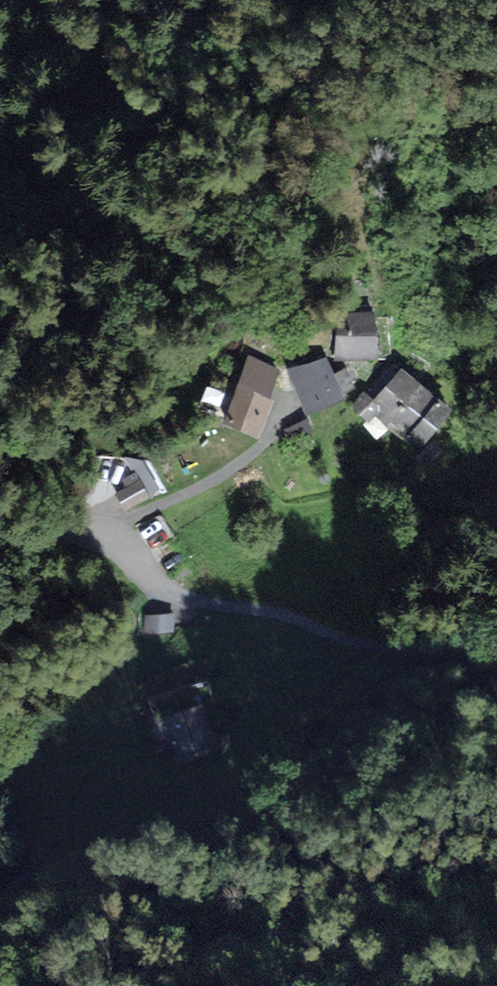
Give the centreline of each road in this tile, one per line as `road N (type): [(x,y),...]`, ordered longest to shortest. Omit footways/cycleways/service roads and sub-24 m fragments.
road 1 (track): [(496,674),(460,674),(276,614),(151,589),(95,530)]
road 2 (residential): [(280,411),(257,448),(209,482),(137,516),(95,530),(0,530)]

